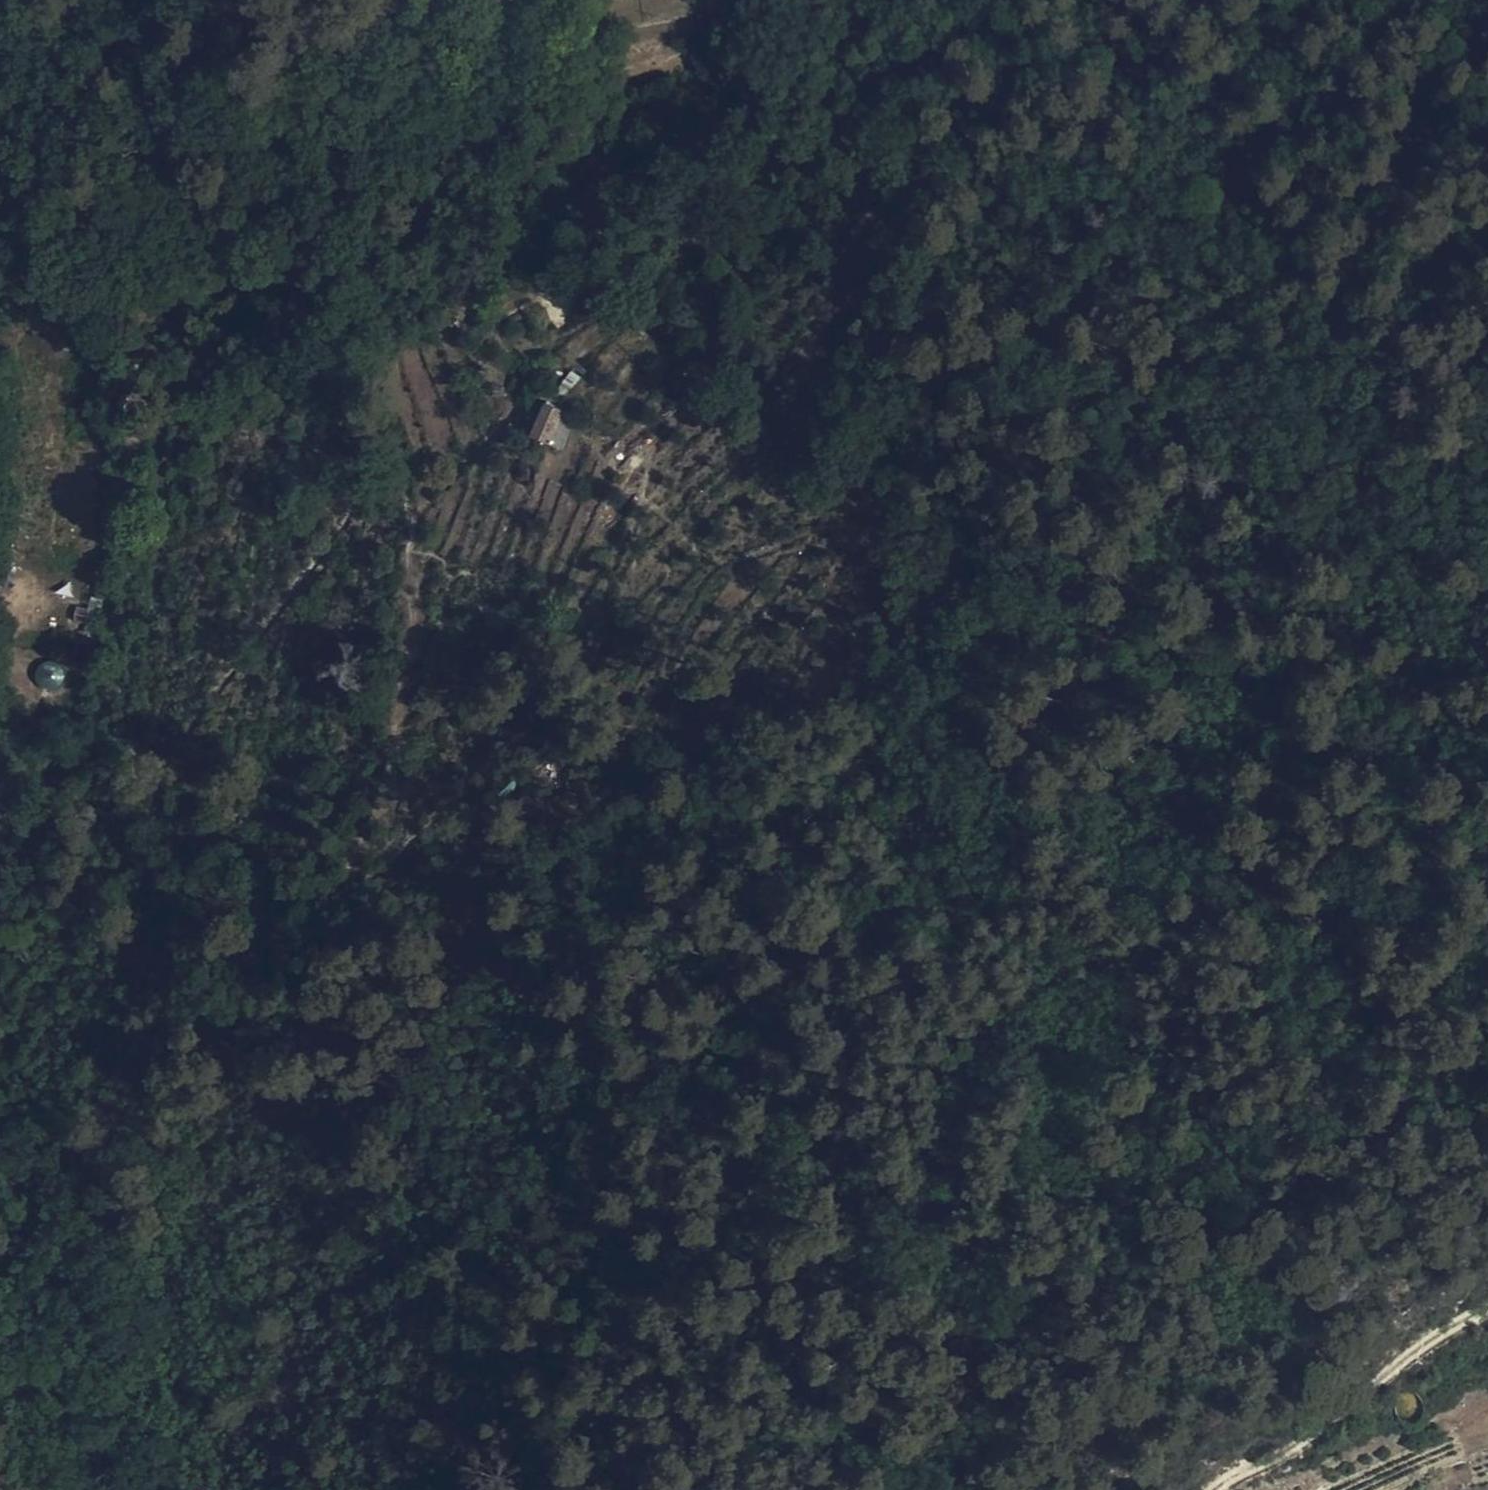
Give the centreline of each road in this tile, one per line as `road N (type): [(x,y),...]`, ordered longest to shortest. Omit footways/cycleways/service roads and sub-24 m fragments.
road 1 (track): [(1216,1489),(1290,1451),(1487,1317)]

